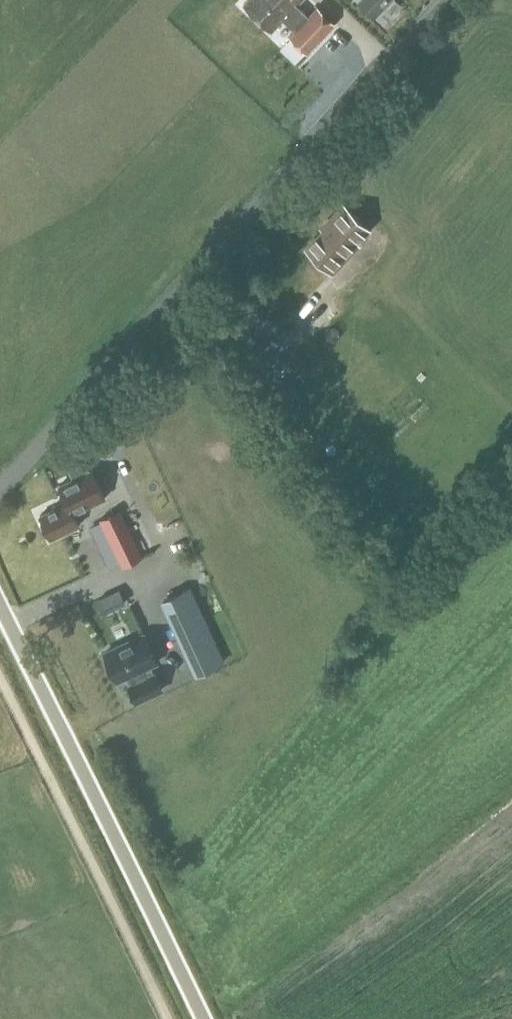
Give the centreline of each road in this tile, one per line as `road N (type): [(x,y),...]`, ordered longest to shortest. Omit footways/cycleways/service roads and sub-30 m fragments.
road 1 (unclassified): [(442,0),(0,487)]
road 2 (unclassified): [(204,1018),(0,598)]

